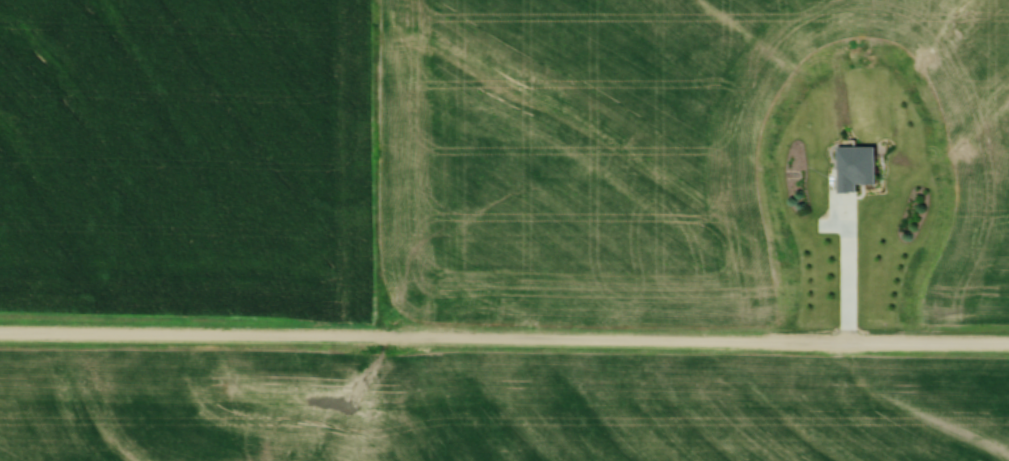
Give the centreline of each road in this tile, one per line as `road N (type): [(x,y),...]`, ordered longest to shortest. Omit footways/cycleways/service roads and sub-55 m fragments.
road 1 (residential): [(1008,346),(0,334)]

